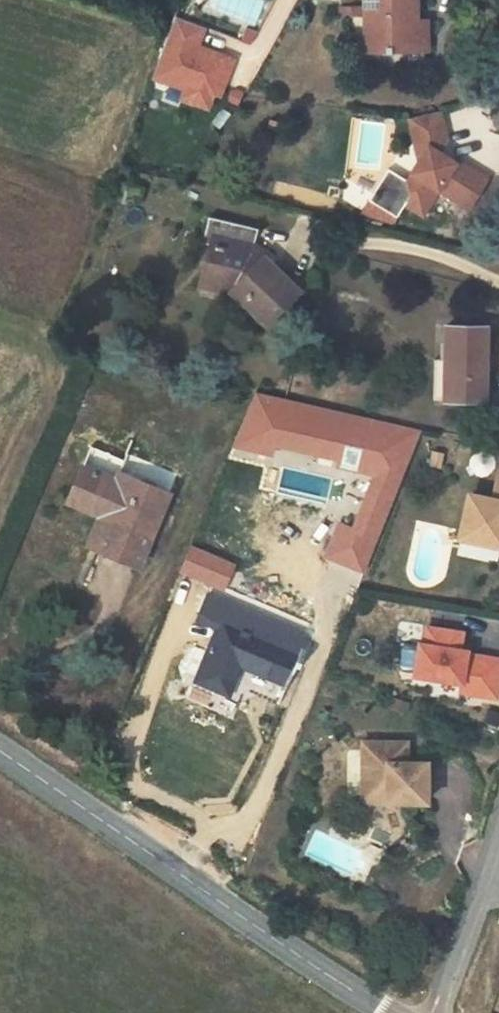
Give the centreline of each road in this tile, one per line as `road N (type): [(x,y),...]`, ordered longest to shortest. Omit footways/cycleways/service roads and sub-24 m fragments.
road 1 (tertiary): [(0,756),(388,1012)]
road 2 (residential): [(431,1012),(498,826)]

